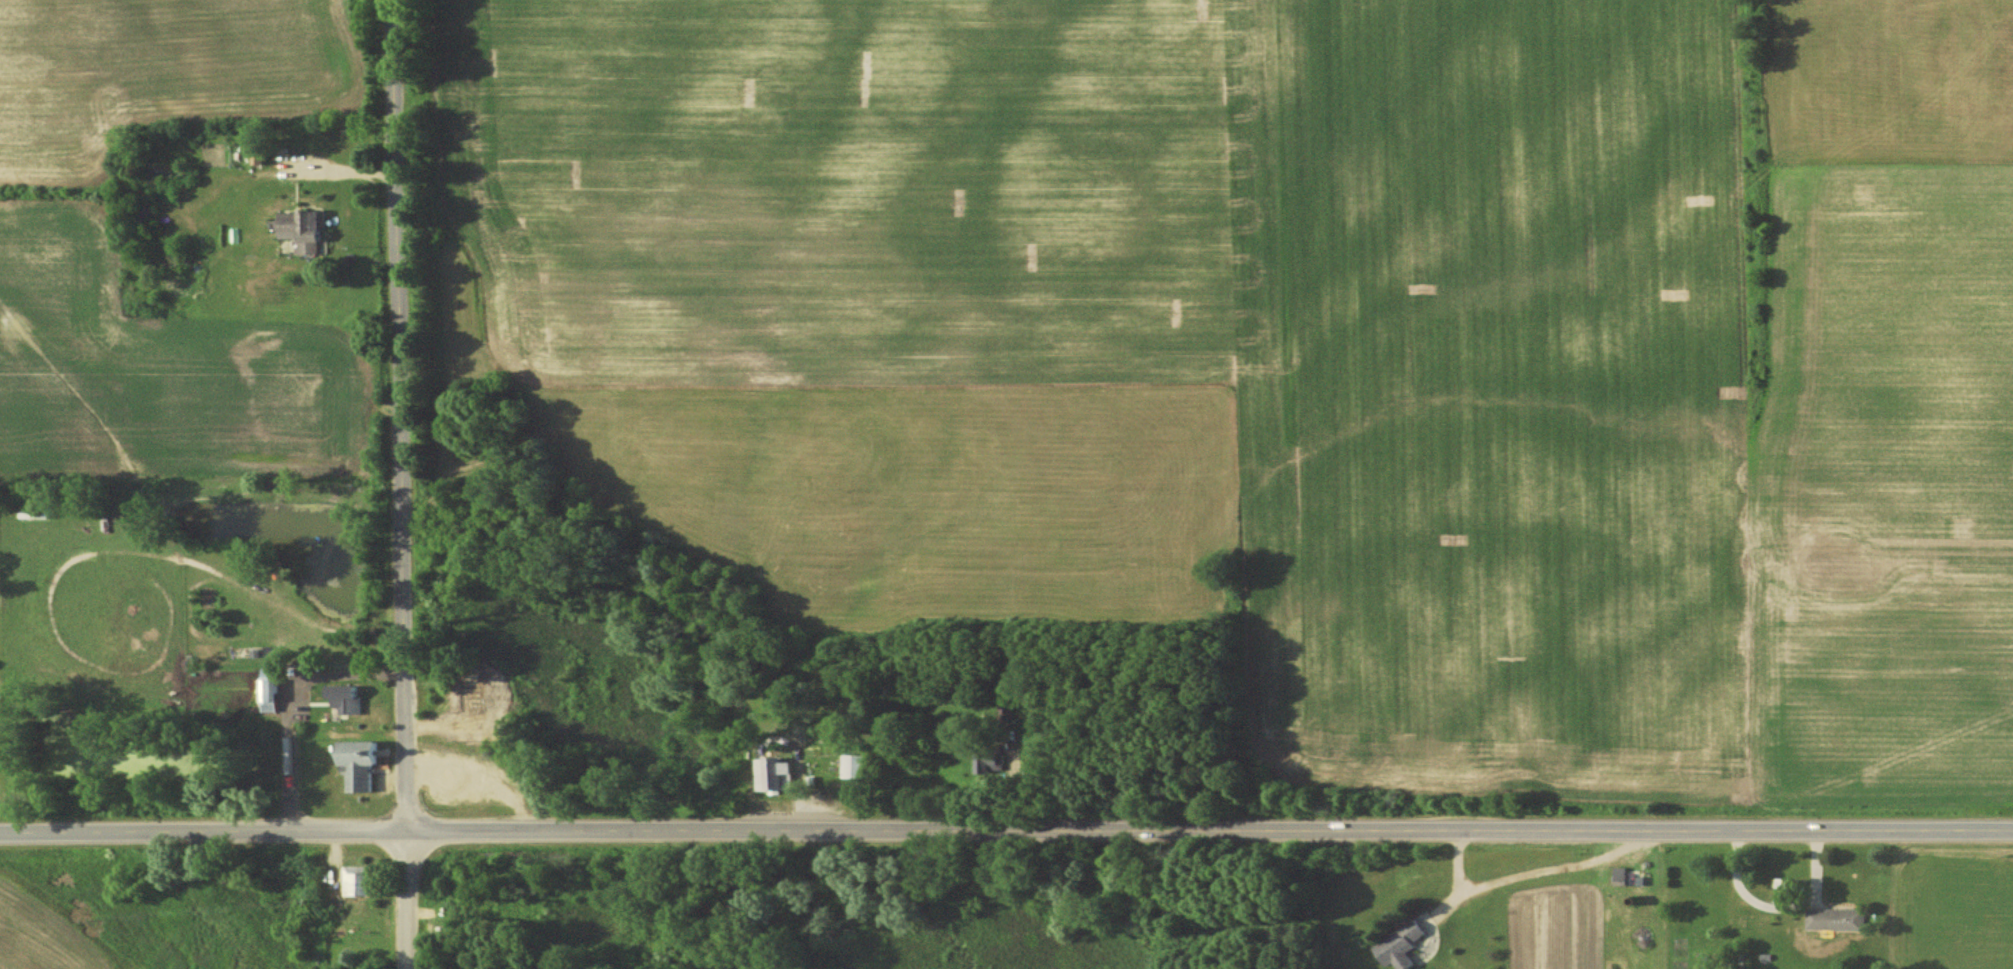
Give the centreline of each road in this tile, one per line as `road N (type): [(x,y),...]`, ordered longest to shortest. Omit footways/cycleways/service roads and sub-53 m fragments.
road 1 (tertiary): [(0,835),(2012,830)]
road 2 (residential): [(408,968),(389,0)]

